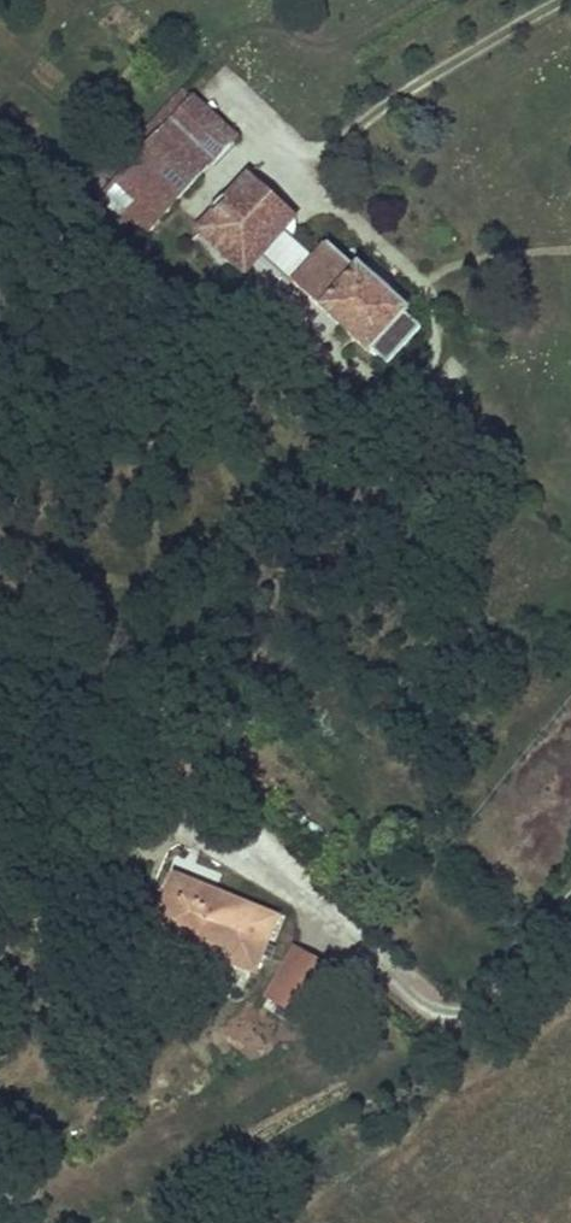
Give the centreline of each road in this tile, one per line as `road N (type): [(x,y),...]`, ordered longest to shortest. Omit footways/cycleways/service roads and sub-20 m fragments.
road 1 (track): [(255,1222),(528,1036),(570,984)]

